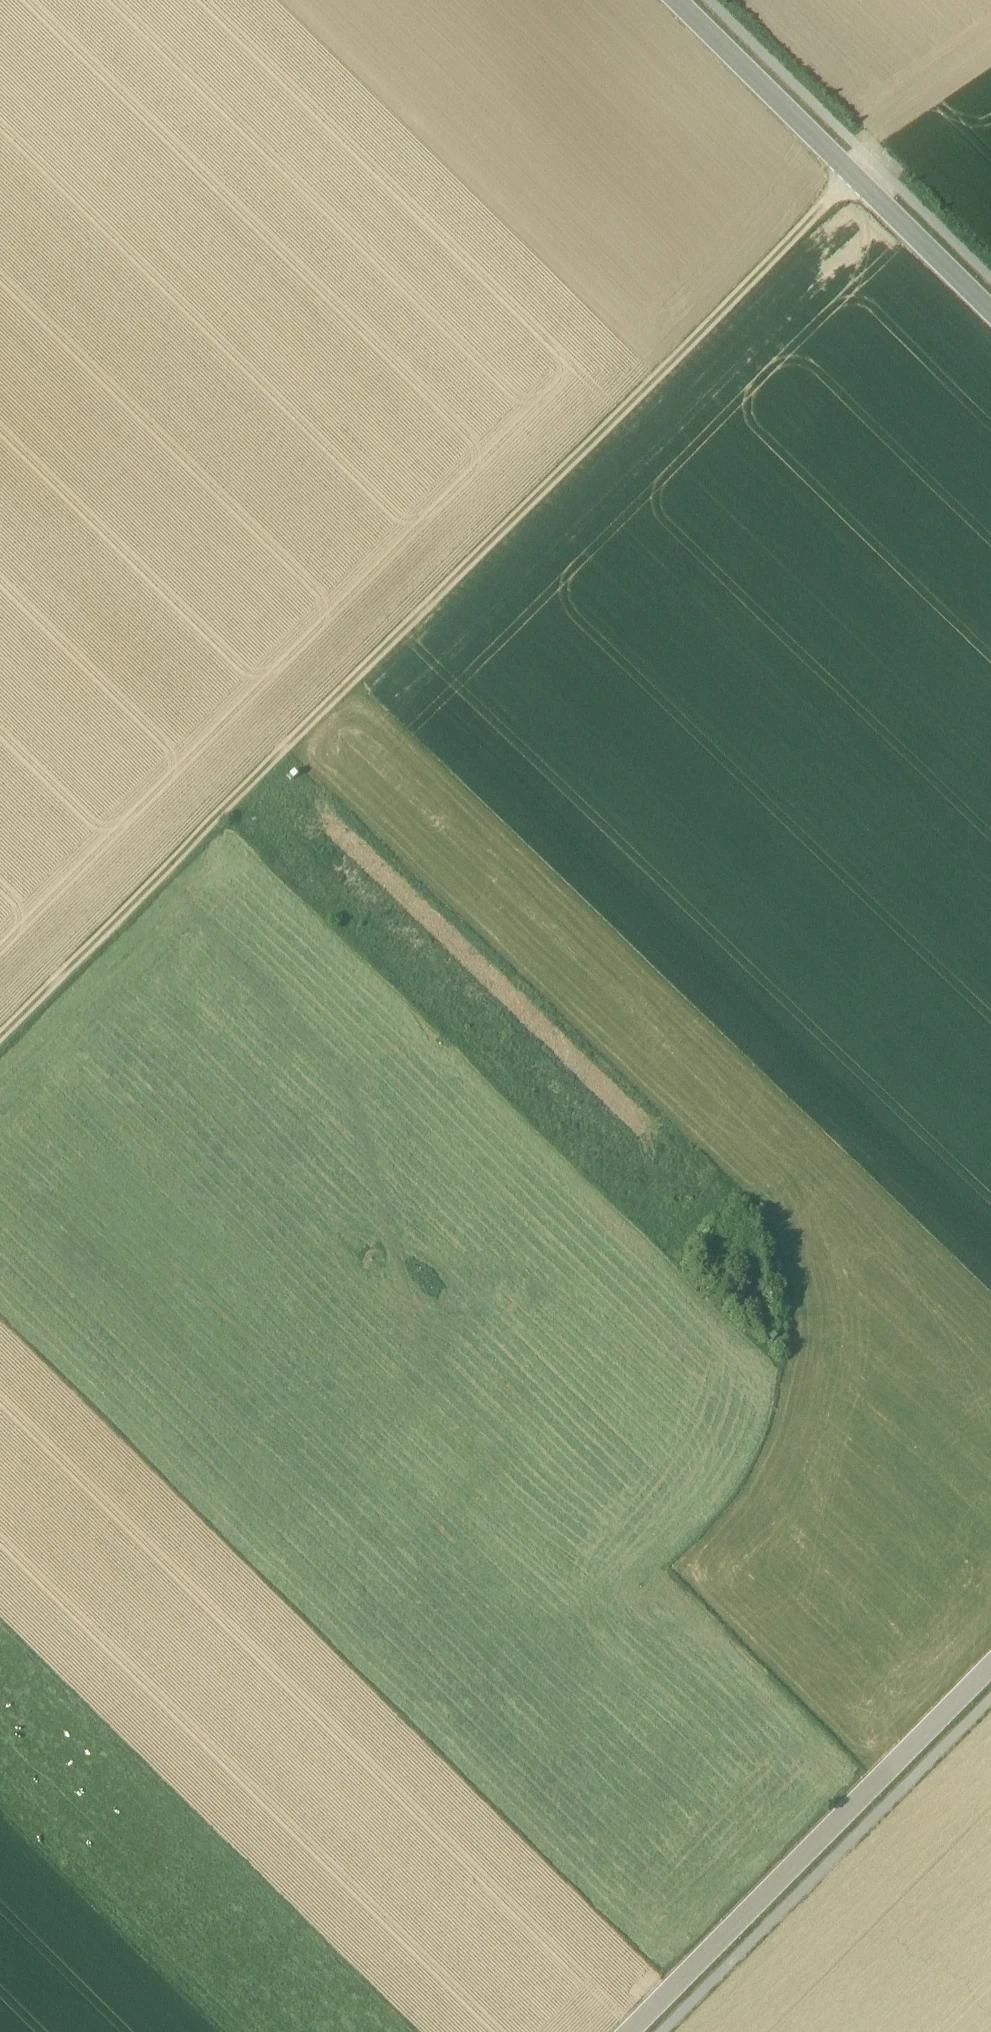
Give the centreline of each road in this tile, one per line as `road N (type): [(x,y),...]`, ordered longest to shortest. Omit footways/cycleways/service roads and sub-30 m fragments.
road 1 (track): [(0,1060),(864,185)]
road 2 (unclassified): [(627,2031),(990,1665)]
road 3 (unclassified): [(990,308),(678,0)]

